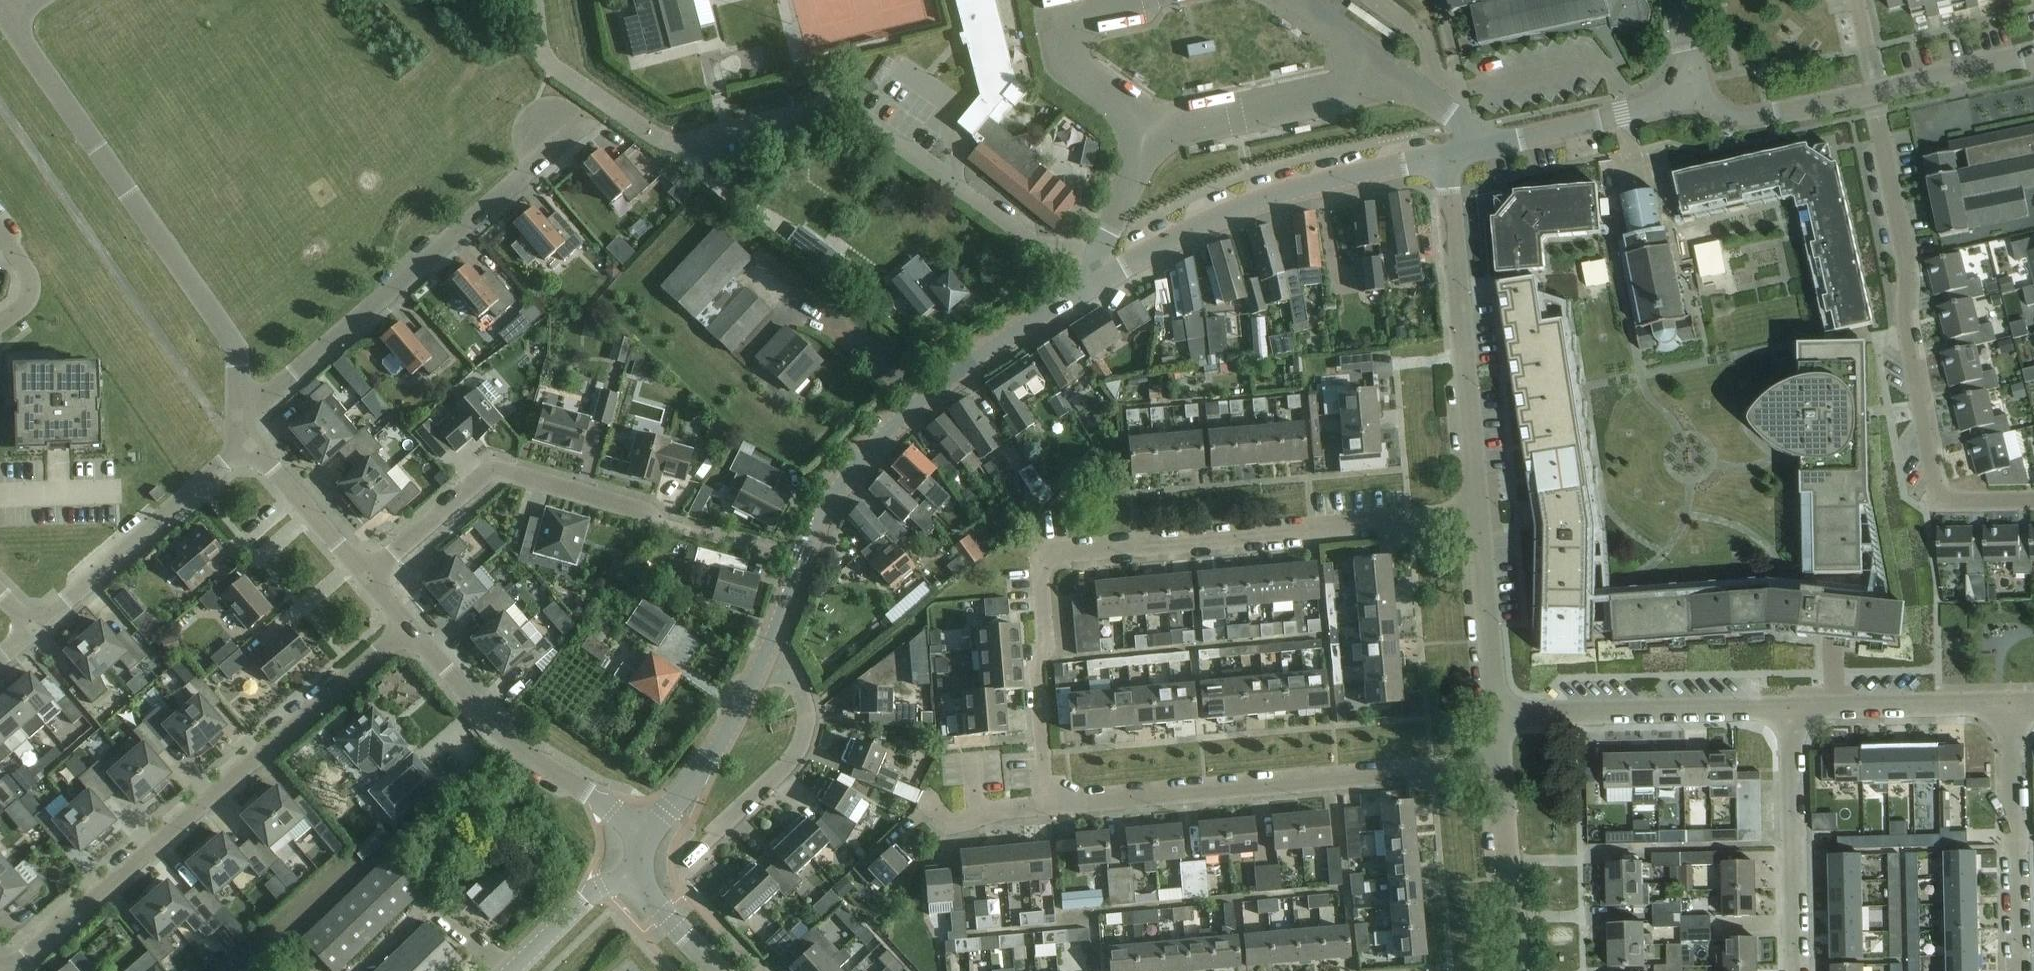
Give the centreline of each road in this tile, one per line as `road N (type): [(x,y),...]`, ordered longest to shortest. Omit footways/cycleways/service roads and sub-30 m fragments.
road 1 (residential): [(1049,807),(1039,663),(1047,649),(1044,571),(1057,557),(1479,515)]
road 2 (residential): [(9,970),(412,628)]
road 3 (unclassified): [(769,650),(824,512),(839,494),(983,357),(1110,276)]
road 4 (residential): [(2033,497),(1958,499),(1940,493),(1927,474),(1902,324),(1906,263),(1873,90)]
road 5 (residential): [(1100,255),(1033,236),(840,107),(697,140),(661,140),(651,132)]
road 6 (unclassified): [(242,422),(241,351),(7,19)]
road 7 (residential): [(1049,807),(1502,765)]
road 8 (residential): [(242,422),(563,146),(548,125)]
road 9 (unclassified): [(1479,515),(1447,156)]
road 10 (unclassified): [(1110,276),(1255,205),(1447,156)]
road 11 (residential): [(365,576),(494,469),(662,524)]
road 12 (unclassified): [(643,837),(520,750),(412,628)]
road 13 (unclassified): [(1497,717),(1787,710)]
road 14 (unclassified): [(33,631),(250,447)]
road 15 (residential): [(2018,970),(2012,703)]
road 16 (residential): [(695,855),(806,744),(809,709),(797,680),(769,650)]
road 17 (residential): [(1796,970),(1787,710)]
road 18 (residential): [(1398,79),(1158,128)]
road 19 (residential): [(1158,128),(1073,74),(1063,18),(1144,0)]
road 20 (unclassified): [(643,837),(711,759),(769,650)]
road 21 (unclassified): [(1472,150),(1690,92)]
road 22 (unclassified): [(1787,710),(2012,703)]
road 23 (residential): [(1520,970),(1502,765)]
road 24 (unclassified): [(1497,717),(1479,515)]
road 25 (unclassified): [(1690,92),(1716,111),(1745,117),(1873,90)]
road 26 (unclassified): [(365,576),(250,447)]
road 27 (unclassified): [(1873,90),(2033,56)]
road 28 (unclassified): [(510,970),(586,898),(629,876)]
road 29 (residential): [(1280,0),(1398,79)]
road 30 (residential): [(1158,128),(1100,255)]
road 31 (residential): [(930,803),(950,825),(978,813),(1049,807)]
road 32 (unclassified): [(717,970),(629,876)]

